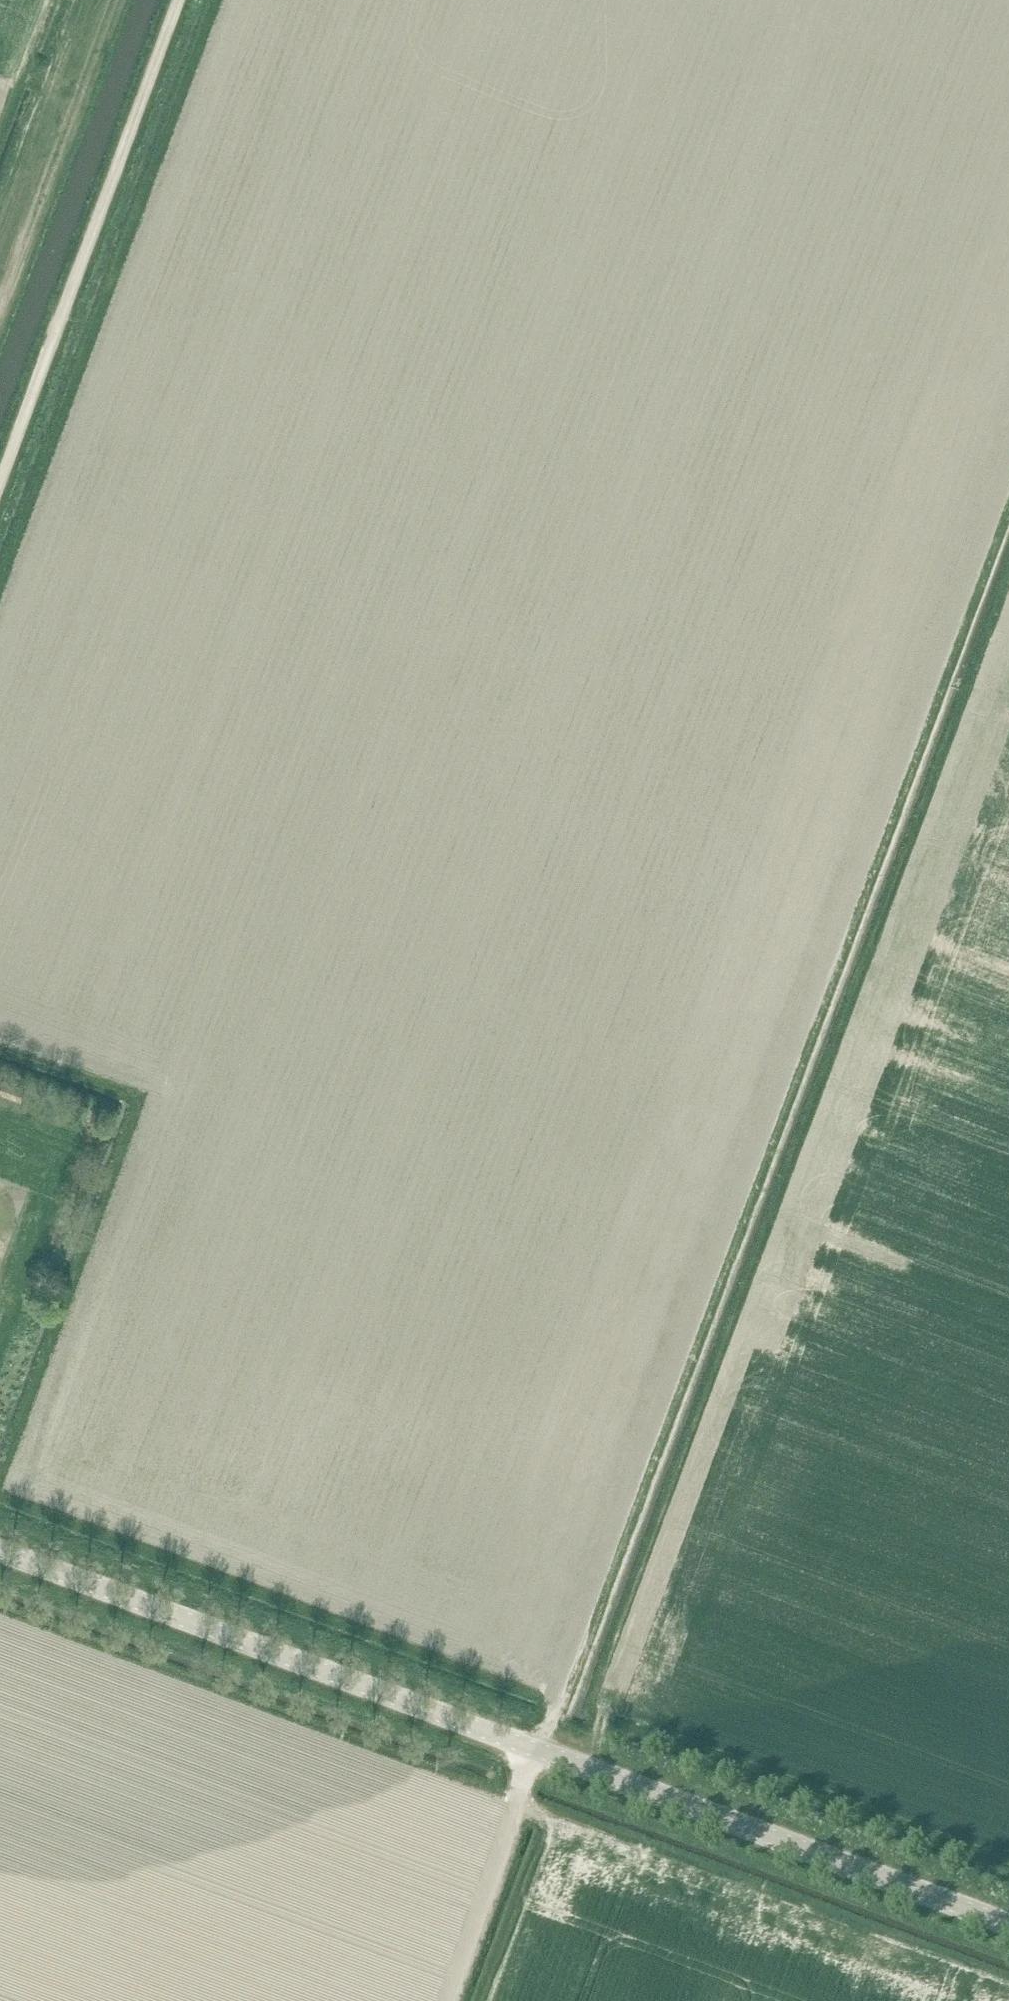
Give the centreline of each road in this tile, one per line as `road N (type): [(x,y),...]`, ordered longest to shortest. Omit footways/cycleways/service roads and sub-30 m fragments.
road 1 (tertiary): [(1008,1925),(0,1551)]
road 2 (track): [(182,0),(0,484)]

